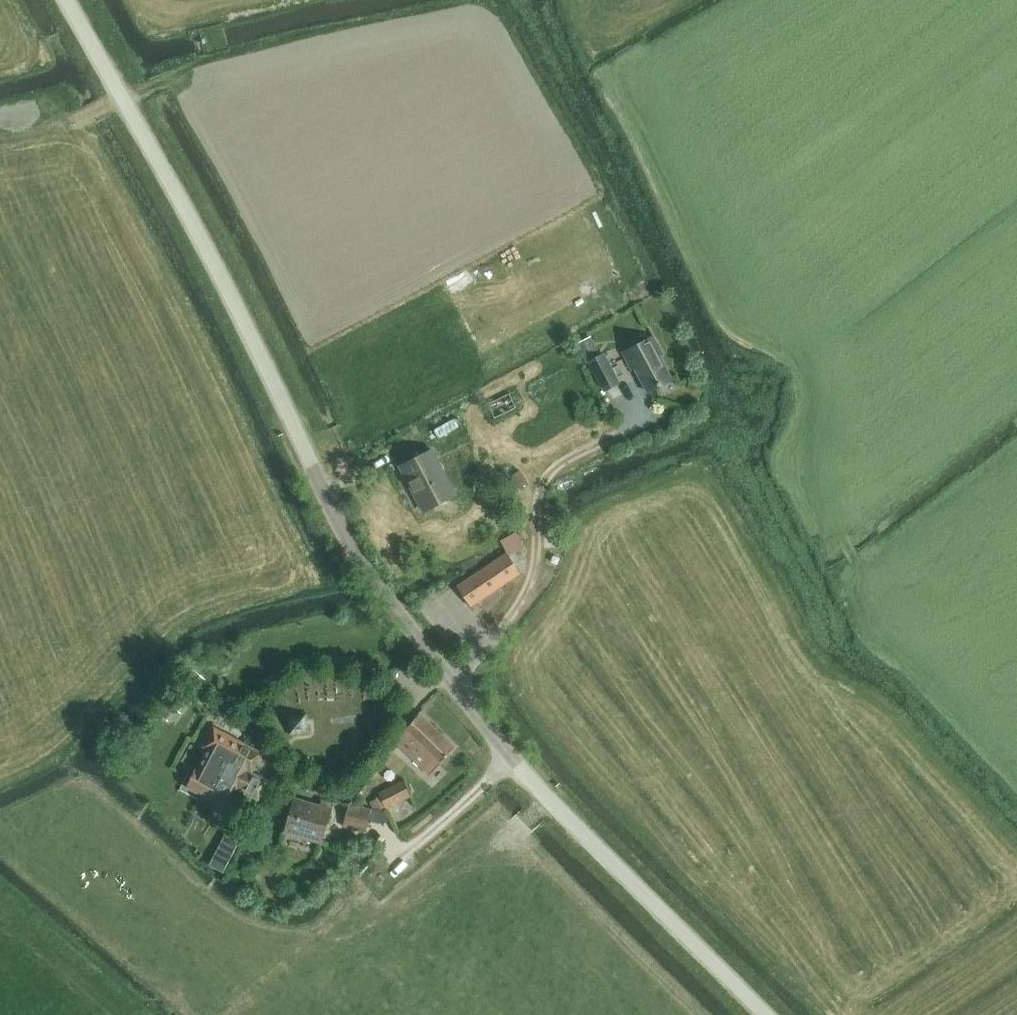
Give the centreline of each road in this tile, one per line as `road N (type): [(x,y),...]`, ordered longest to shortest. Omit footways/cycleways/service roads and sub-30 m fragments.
road 1 (tertiary): [(765,1014),(540,791),(391,603),(323,492),(66,0)]
road 2 (track): [(622,428),(545,475),(534,578),(446,675)]
road 3 (track): [(186,75),(66,128)]

